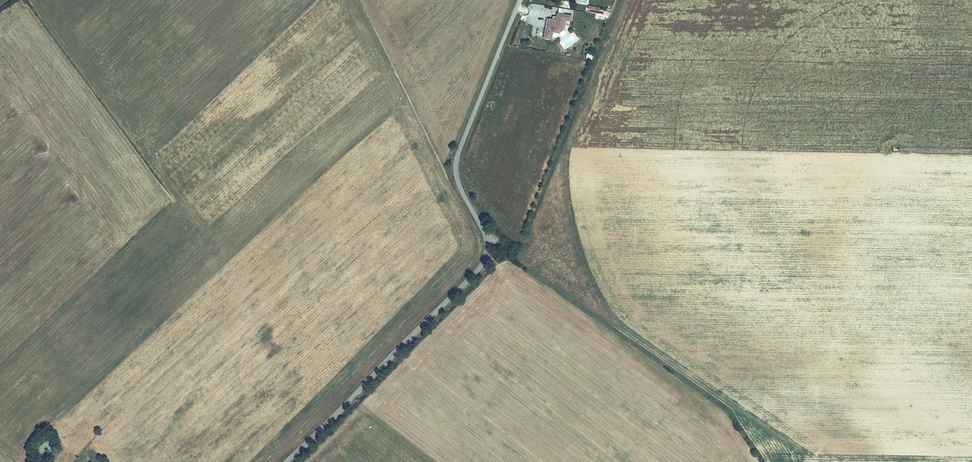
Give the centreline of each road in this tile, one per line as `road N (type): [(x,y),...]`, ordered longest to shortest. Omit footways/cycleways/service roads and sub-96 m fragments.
road 1 (unclassified): [(519,0),(456,159),(463,196),(484,233),(484,258),(284,461)]

